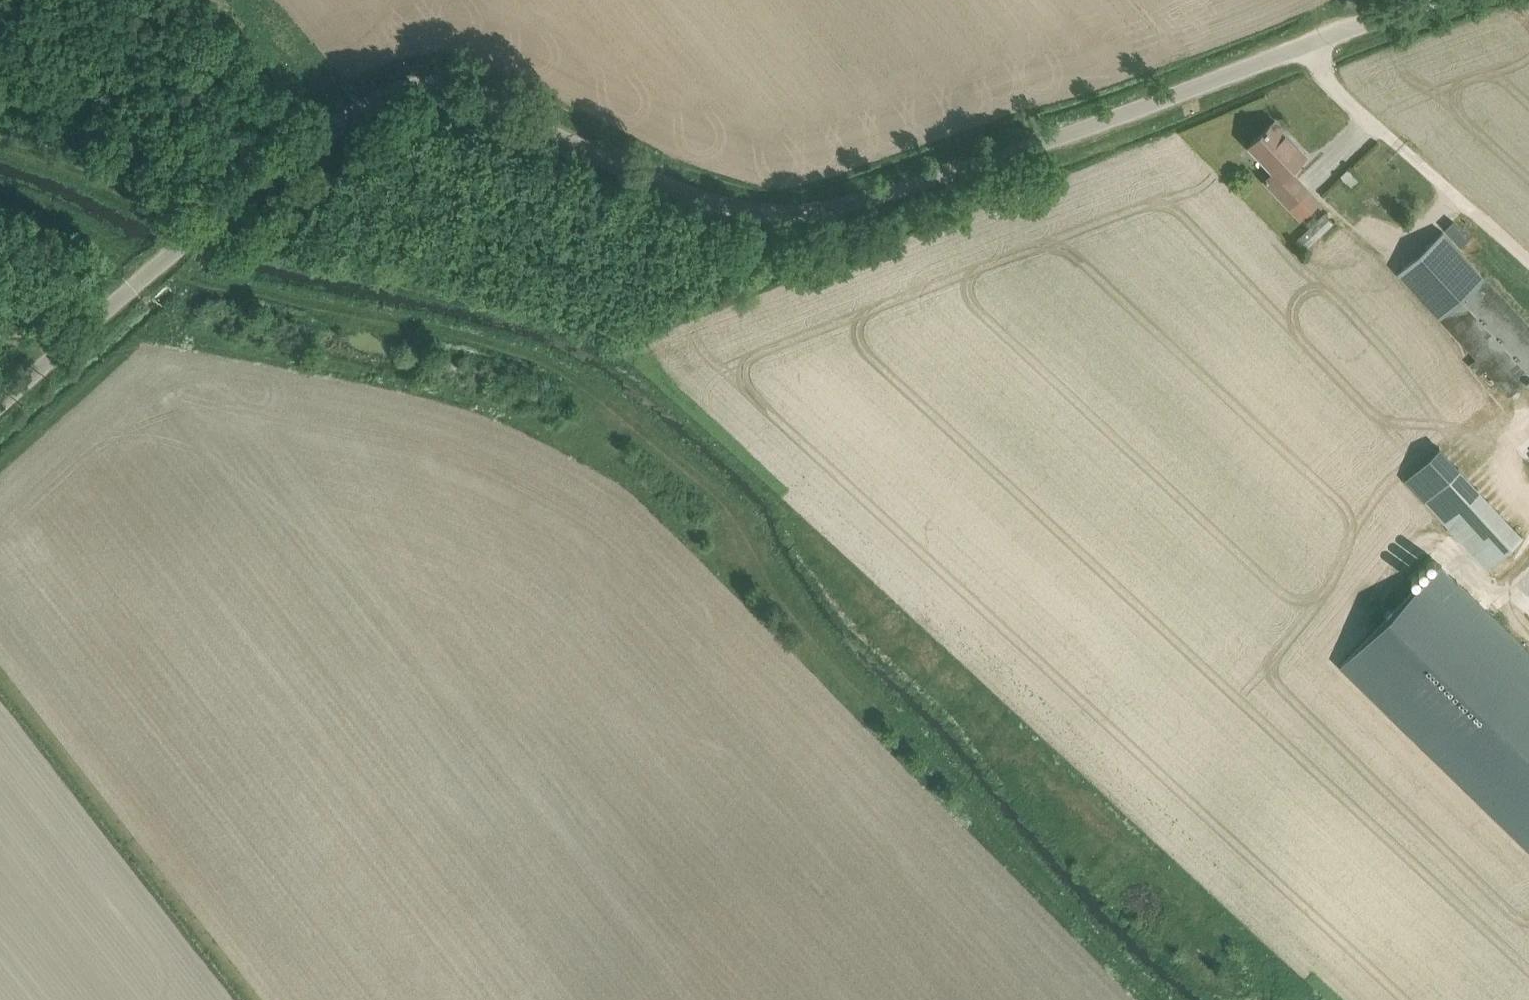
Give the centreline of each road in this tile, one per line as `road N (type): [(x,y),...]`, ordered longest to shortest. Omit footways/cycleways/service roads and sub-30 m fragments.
road 1 (unclassified): [(0,402),(329,107),(392,80),(459,84),(723,202),(800,211),(1024,147),(1426,0)]
road 2 (track): [(261,999),(0,672)]

